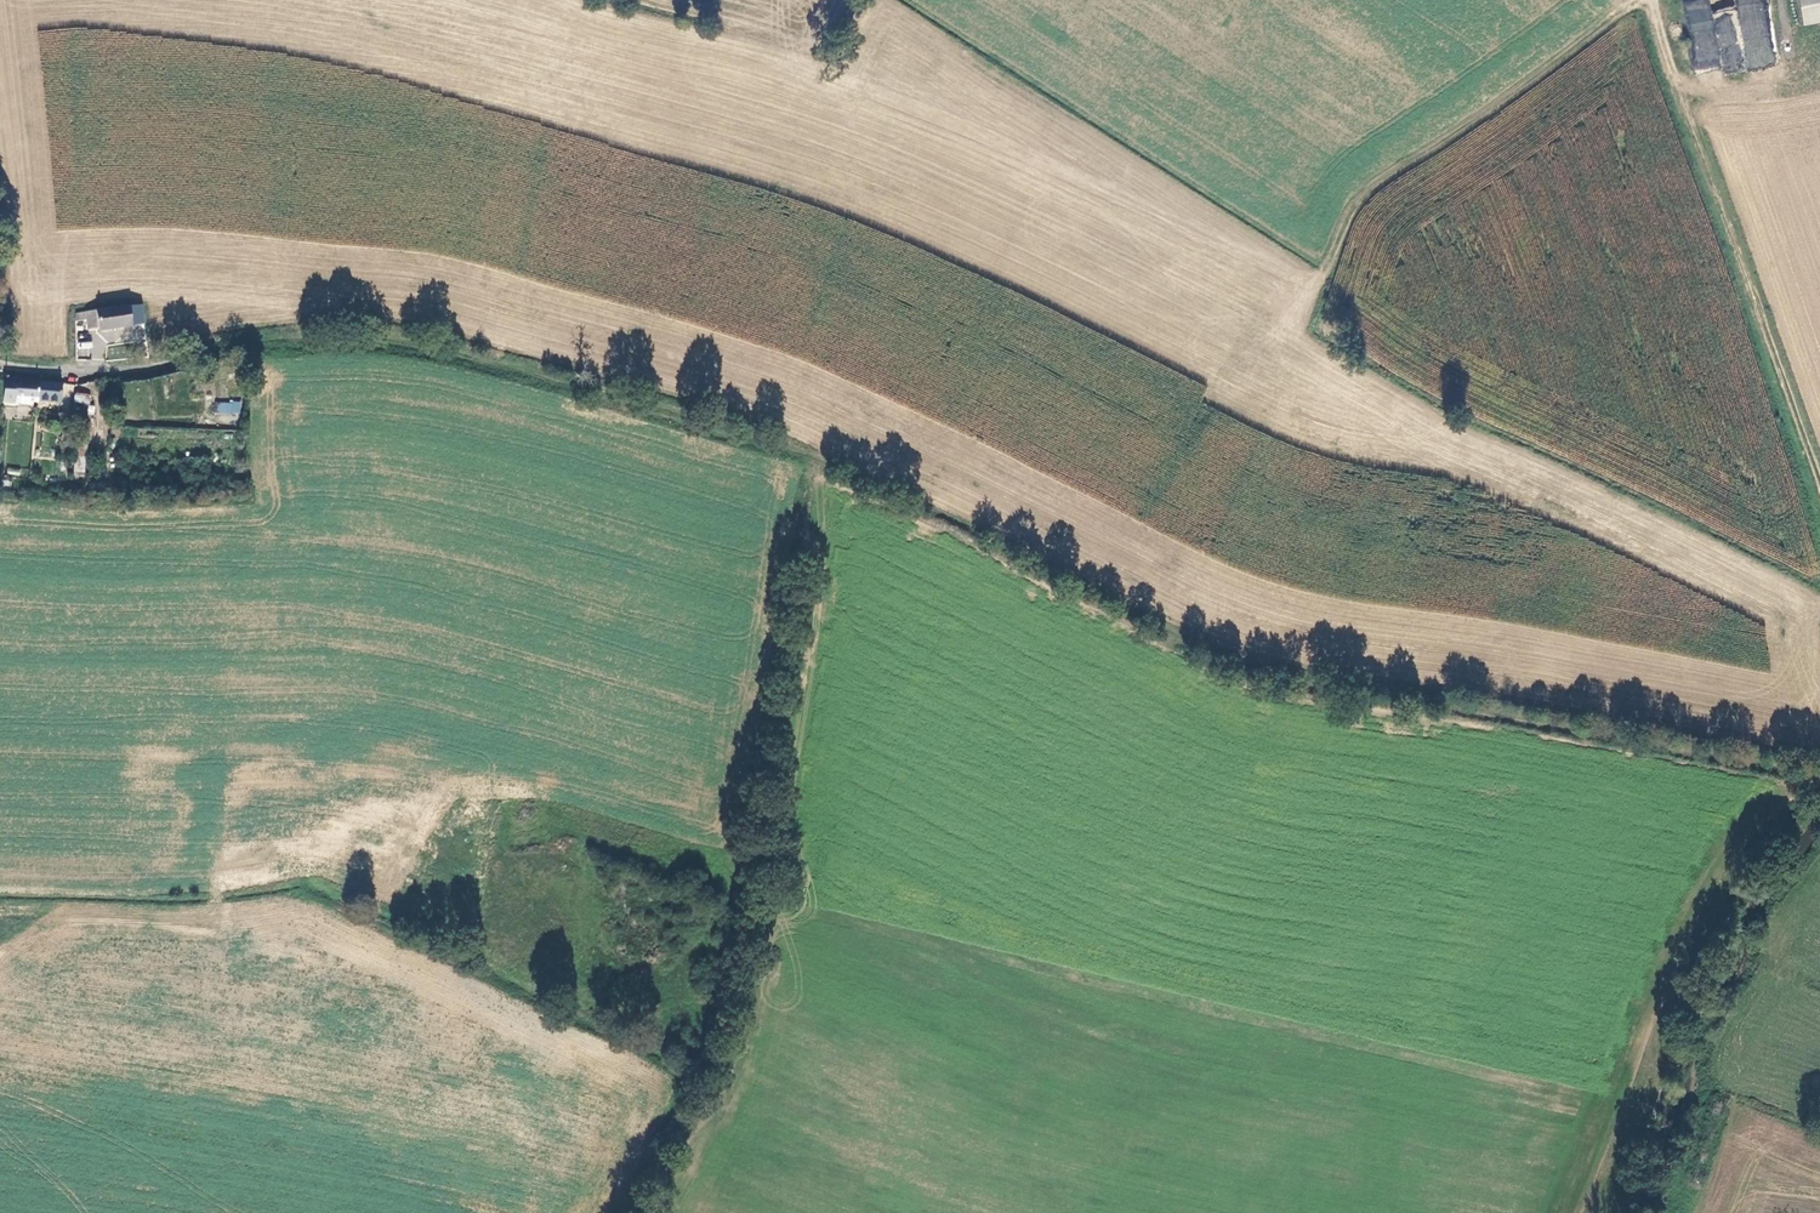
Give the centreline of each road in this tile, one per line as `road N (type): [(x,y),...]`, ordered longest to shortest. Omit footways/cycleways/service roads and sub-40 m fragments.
road 1 (unclassified): [(146,368),(80,372),(0,363)]

